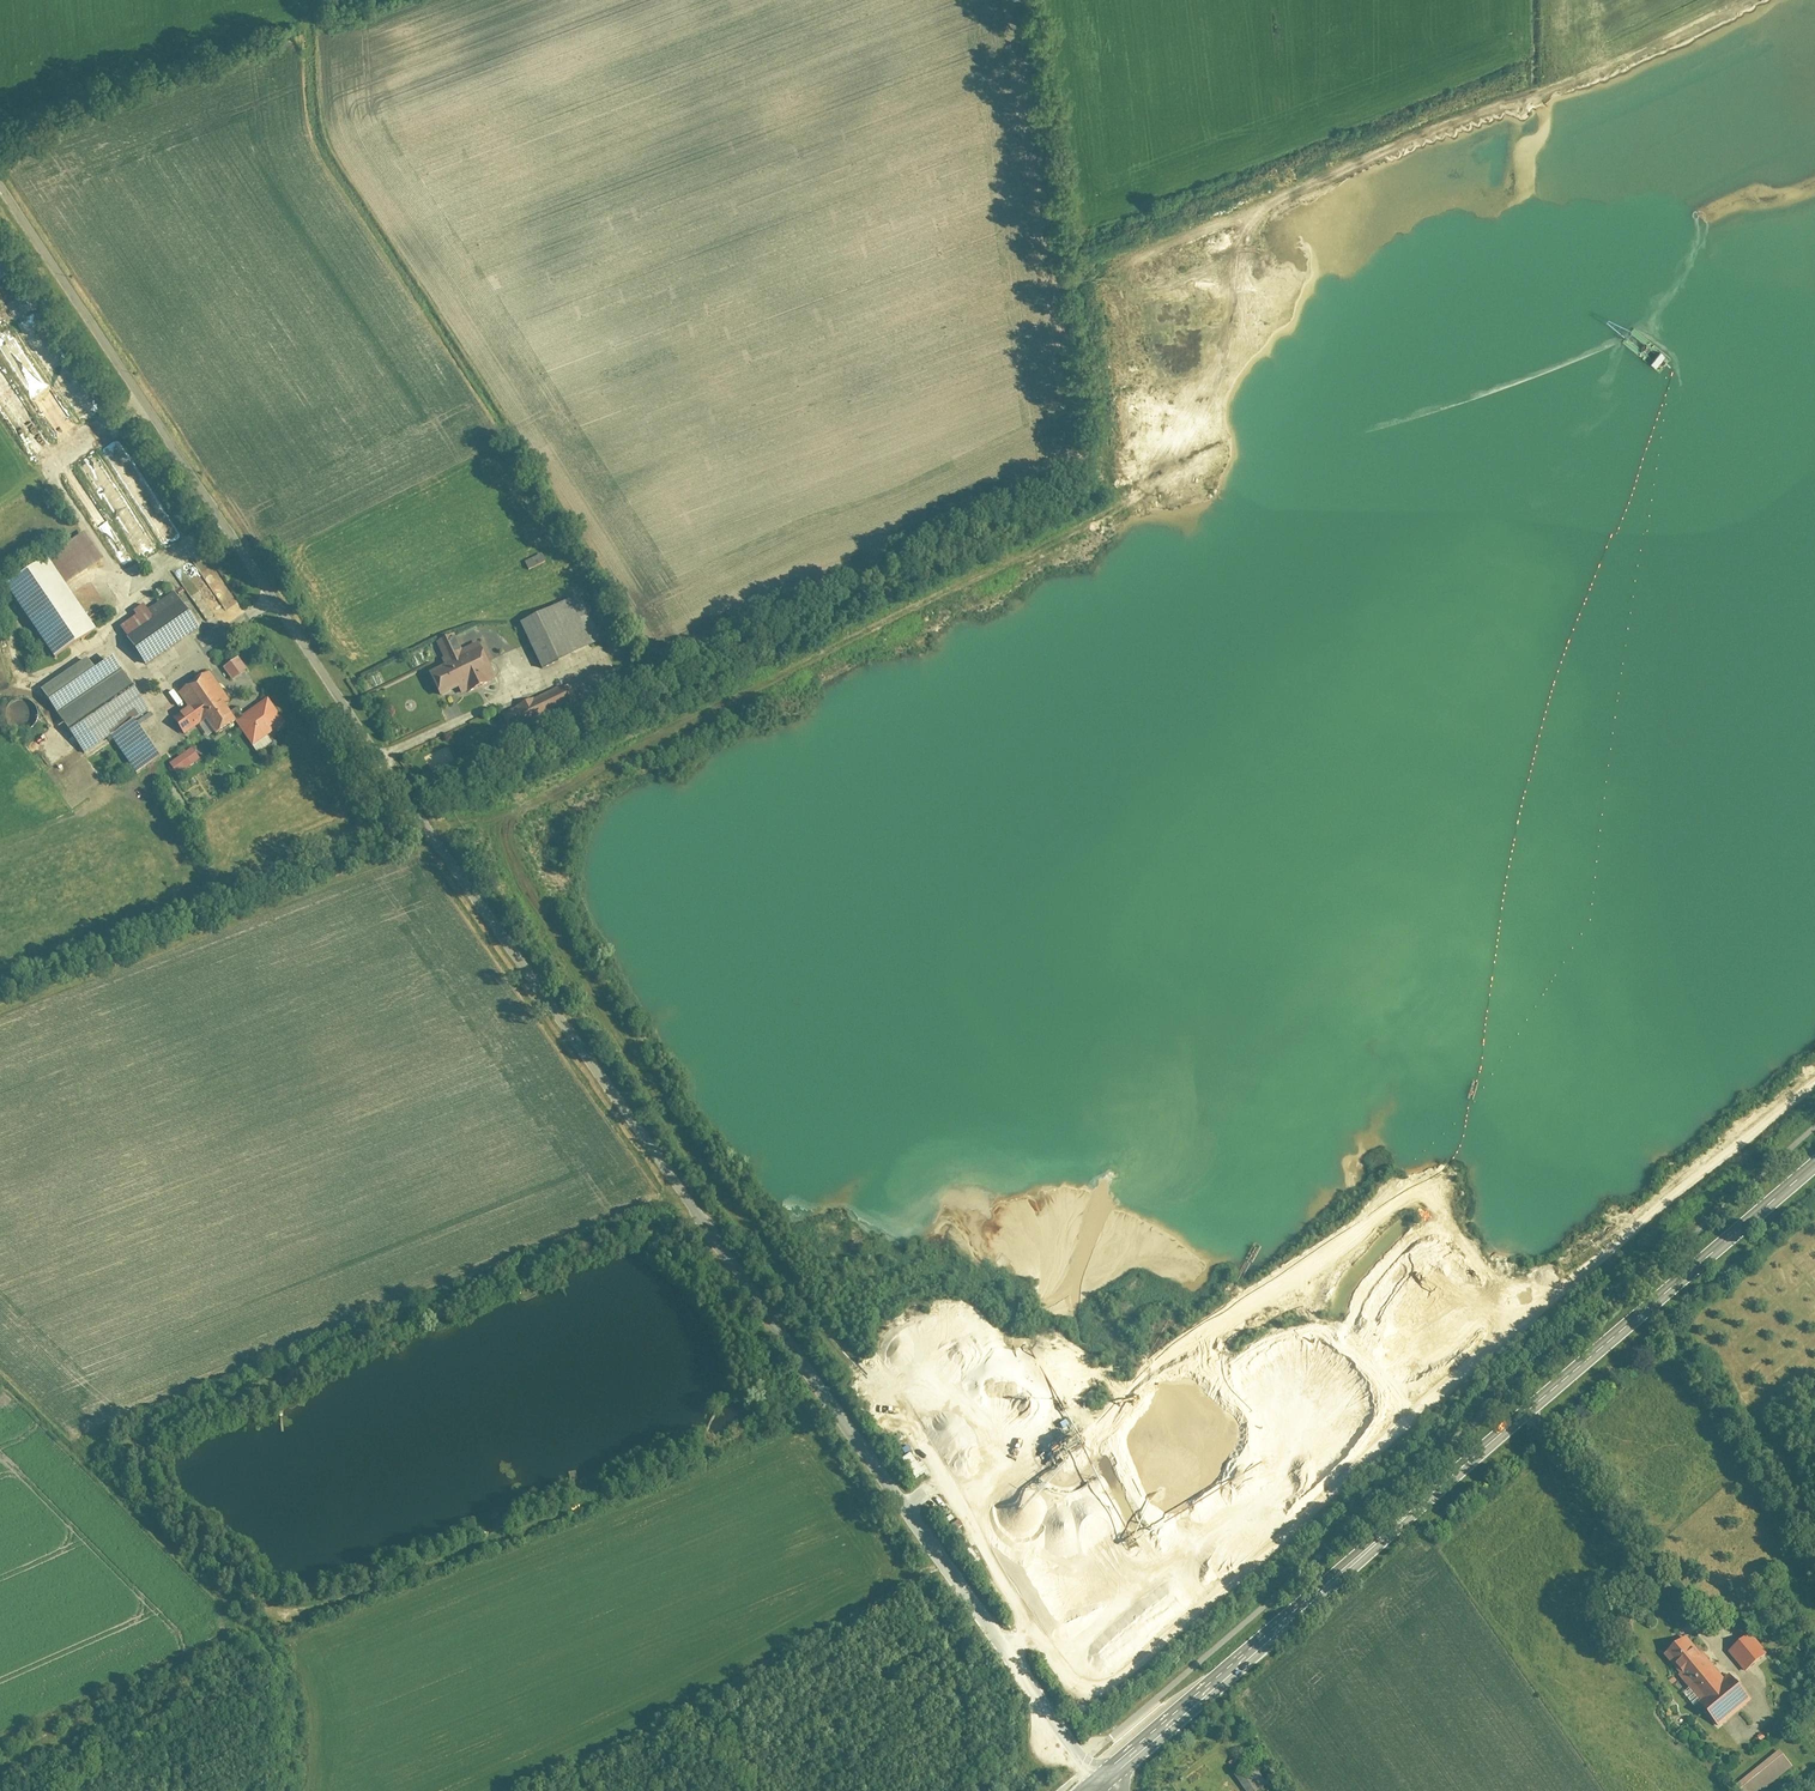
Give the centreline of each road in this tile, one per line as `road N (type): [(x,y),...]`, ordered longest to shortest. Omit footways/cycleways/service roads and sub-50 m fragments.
road 1 (unclassified): [(1100,1782),(434,842),(0,189)]
road 2 (track): [(1546,299),(632,757),(0,1013)]
road 3 (tertiary): [(1100,1782),(1814,1168)]
road 4 (track): [(1118,514),(1099,368)]

